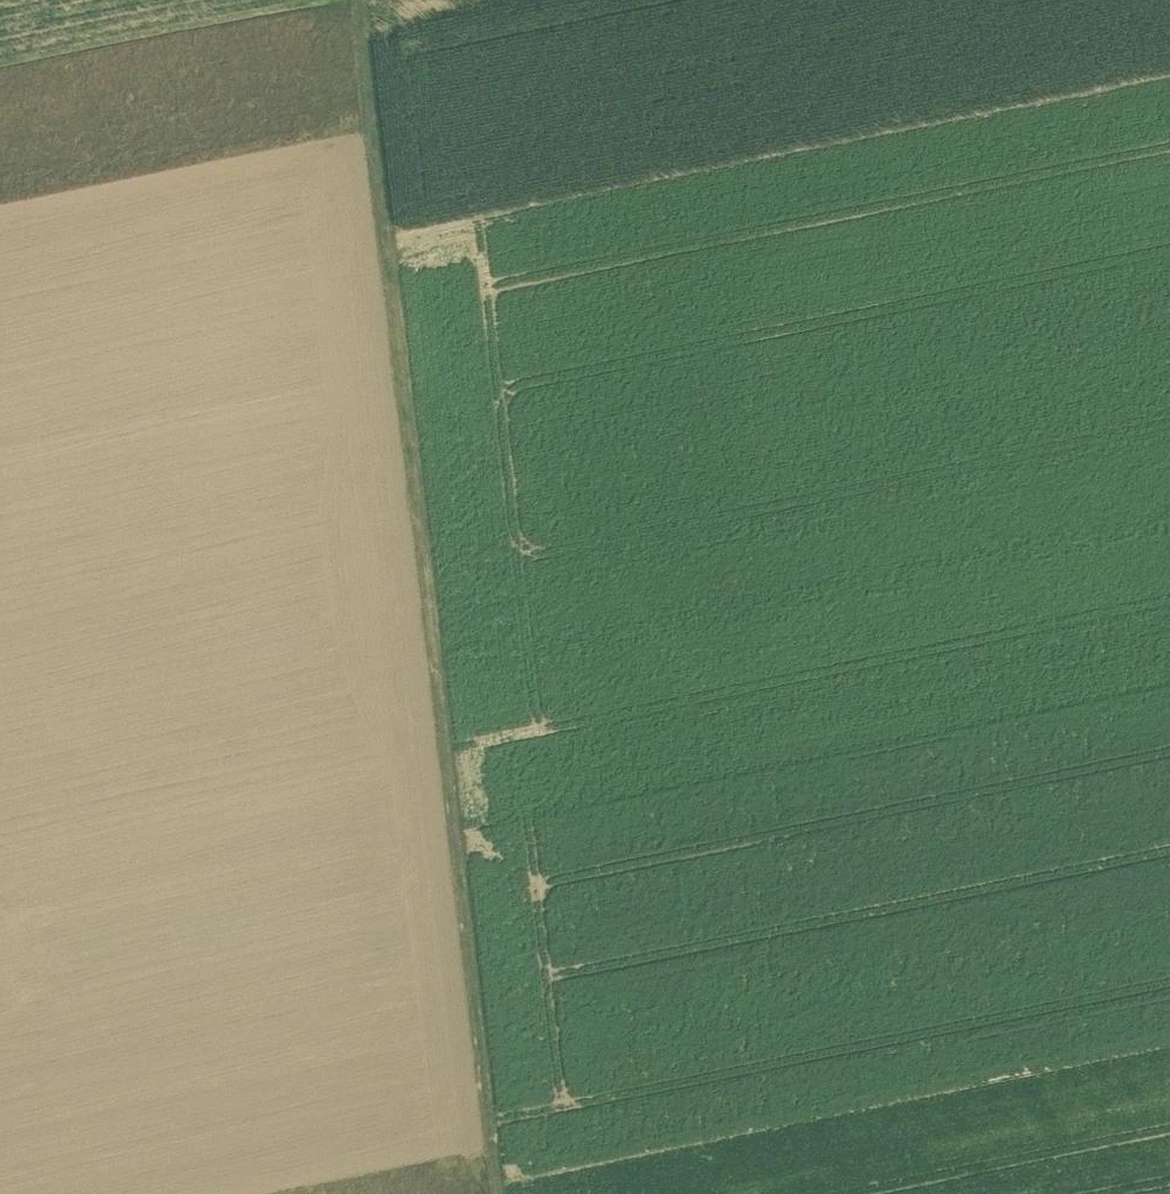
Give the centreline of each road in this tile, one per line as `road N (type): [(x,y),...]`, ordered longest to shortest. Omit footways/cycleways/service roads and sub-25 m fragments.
road 1 (track): [(494,1193),(359,0)]

